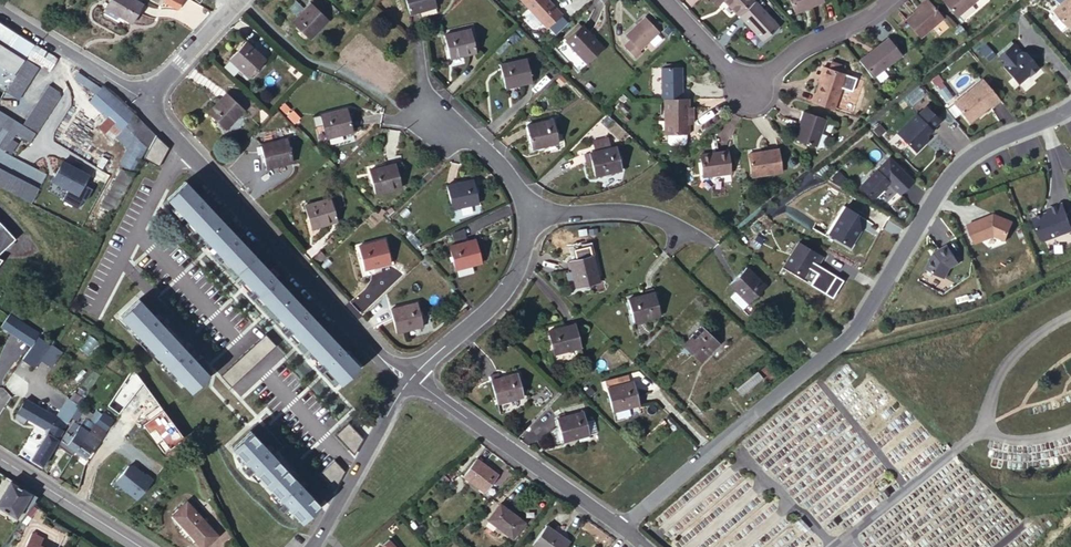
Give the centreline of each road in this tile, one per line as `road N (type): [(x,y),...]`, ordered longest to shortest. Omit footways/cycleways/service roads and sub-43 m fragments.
road 1 (residential): [(623,526),(842,337),(963,158),(1070,104)]
road 2 (residential): [(147,103),(182,152),(363,342),(407,375)]
road 3 (residential): [(668,0),(751,85),(784,57),(887,0)]
road 4 (residential): [(407,375),(623,526)]
road 5 (residential): [(533,210),(503,165),(434,112),(417,36)]
road 6 (residential): [(407,375),(492,308),(520,269),(533,210)]
road 7 (residential): [(312,546),(407,375)]
road 8 (residential): [(533,210),(652,213),(711,241)]
road 9 (residential): [(0,9),(147,103)]
road 10 (tertiary): [(0,457),(140,546)]
road 11 (residential): [(147,103),(239,0)]

